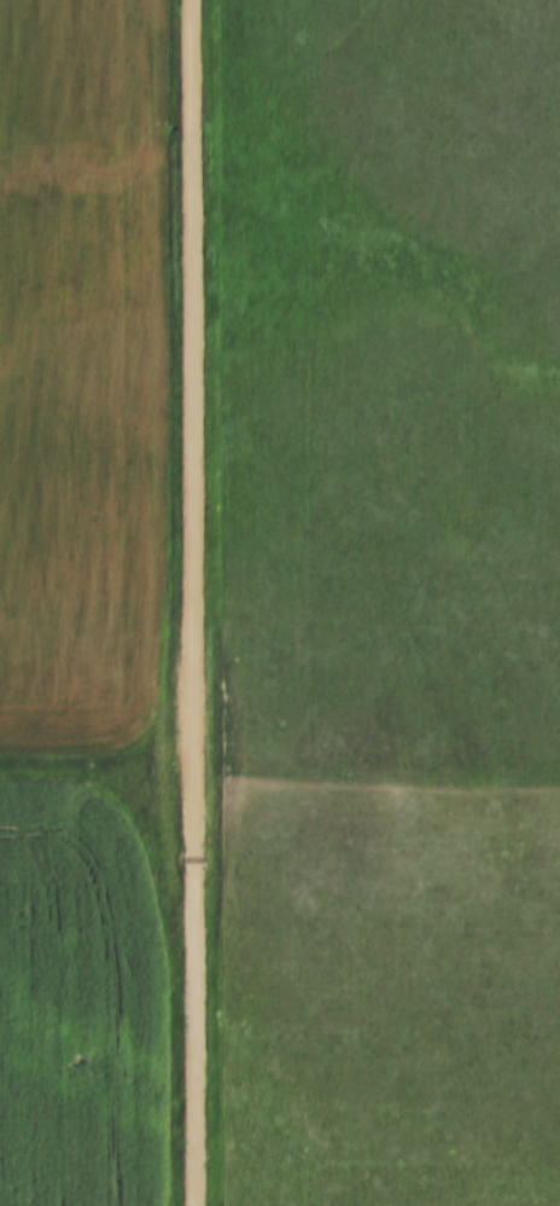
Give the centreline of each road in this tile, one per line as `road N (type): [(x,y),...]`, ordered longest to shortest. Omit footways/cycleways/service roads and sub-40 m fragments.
road 1 (residential): [(189,0),(191,1205)]
road 2 (track): [(0,755),(189,755)]

